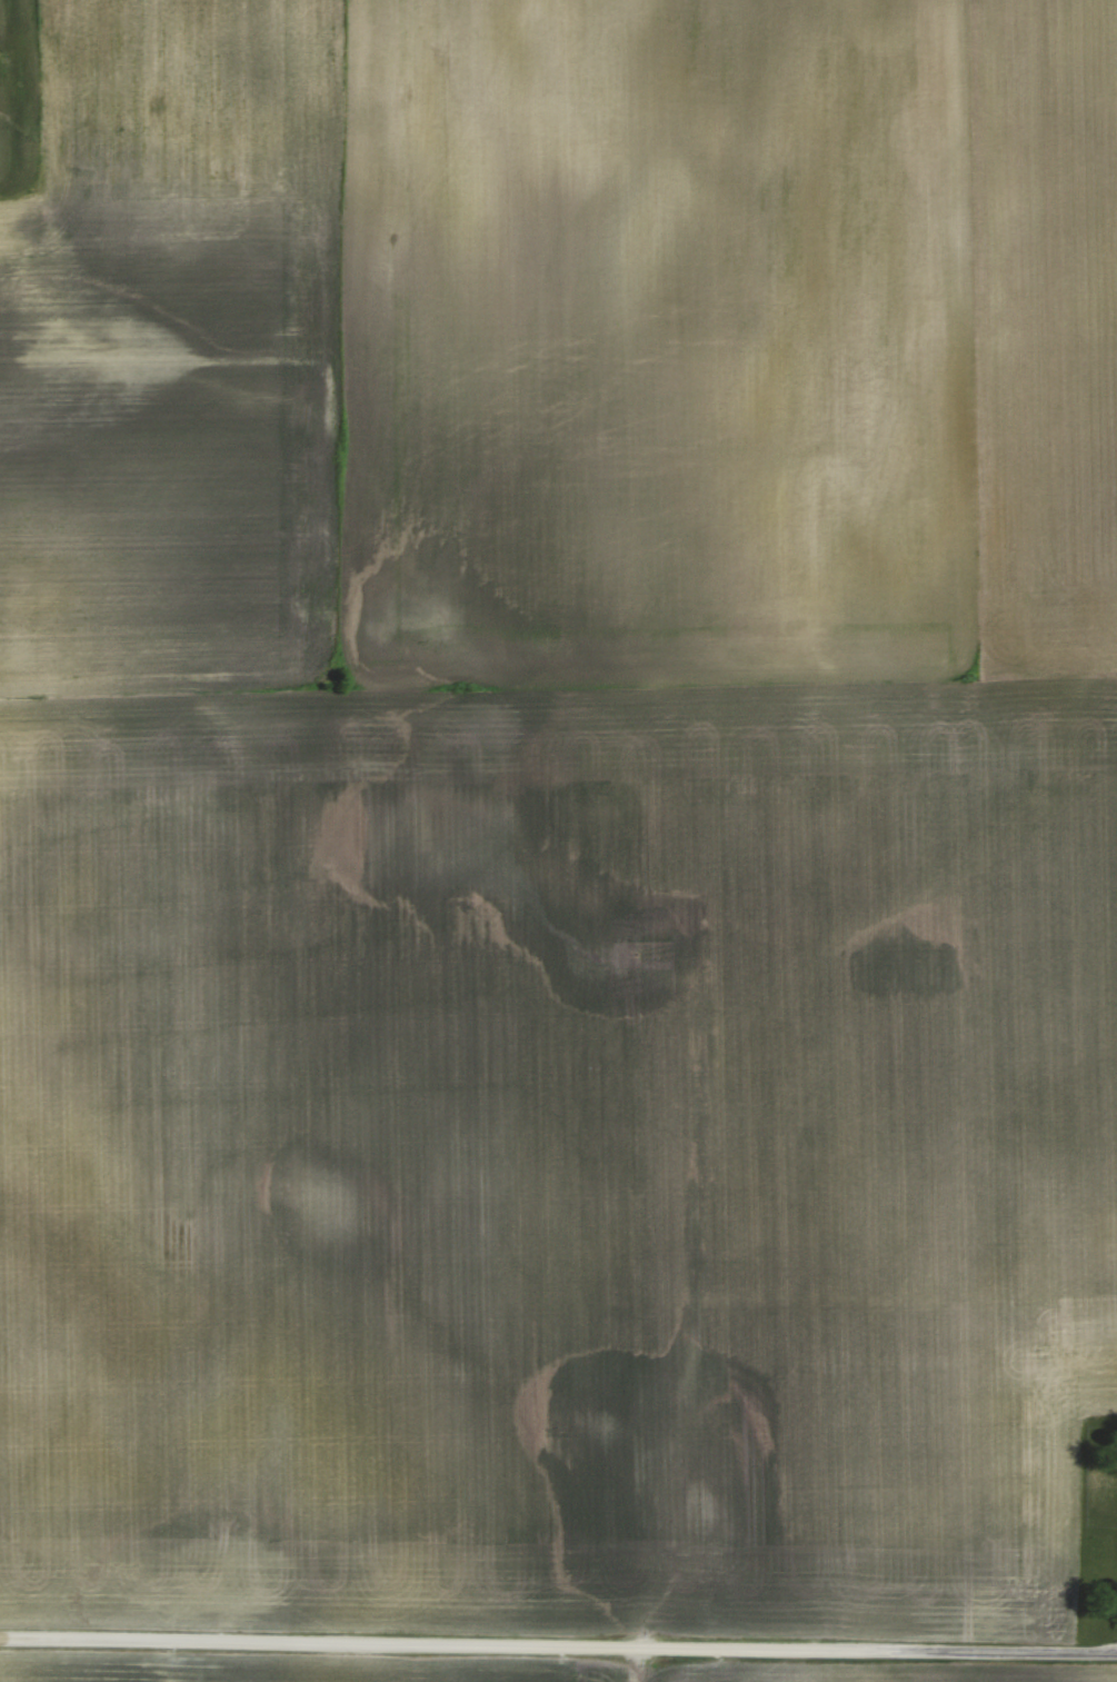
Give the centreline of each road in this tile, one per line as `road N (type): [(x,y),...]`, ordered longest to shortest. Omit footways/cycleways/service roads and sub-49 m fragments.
road 1 (residential): [(0,1641),(1116,1639)]

